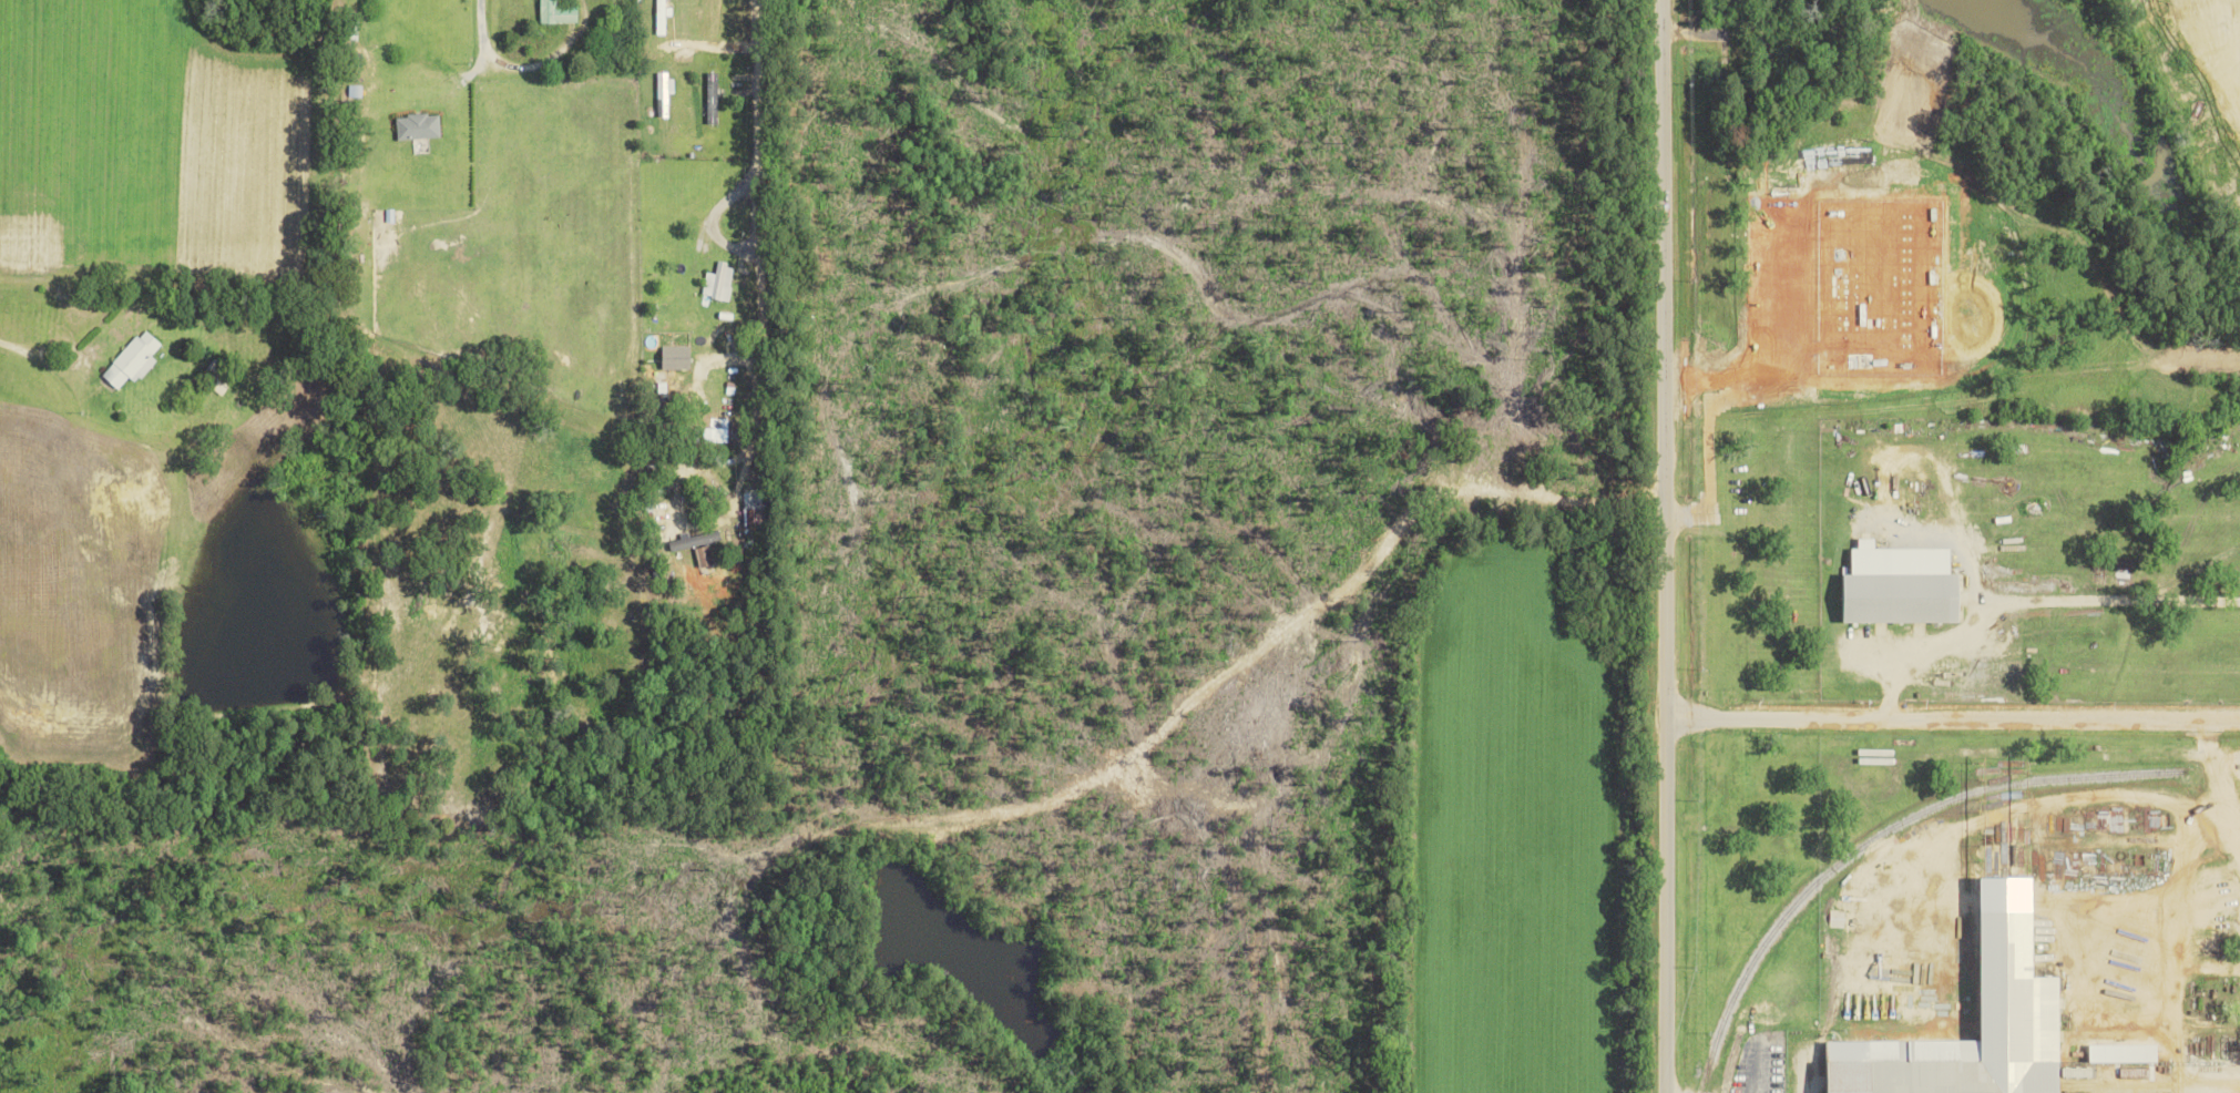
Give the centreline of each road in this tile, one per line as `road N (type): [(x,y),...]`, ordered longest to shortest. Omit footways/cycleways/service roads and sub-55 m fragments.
road 1 (residential): [(1653,0),(1662,1092)]
road 2 (residential): [(751,0),(750,155),(733,216)]

